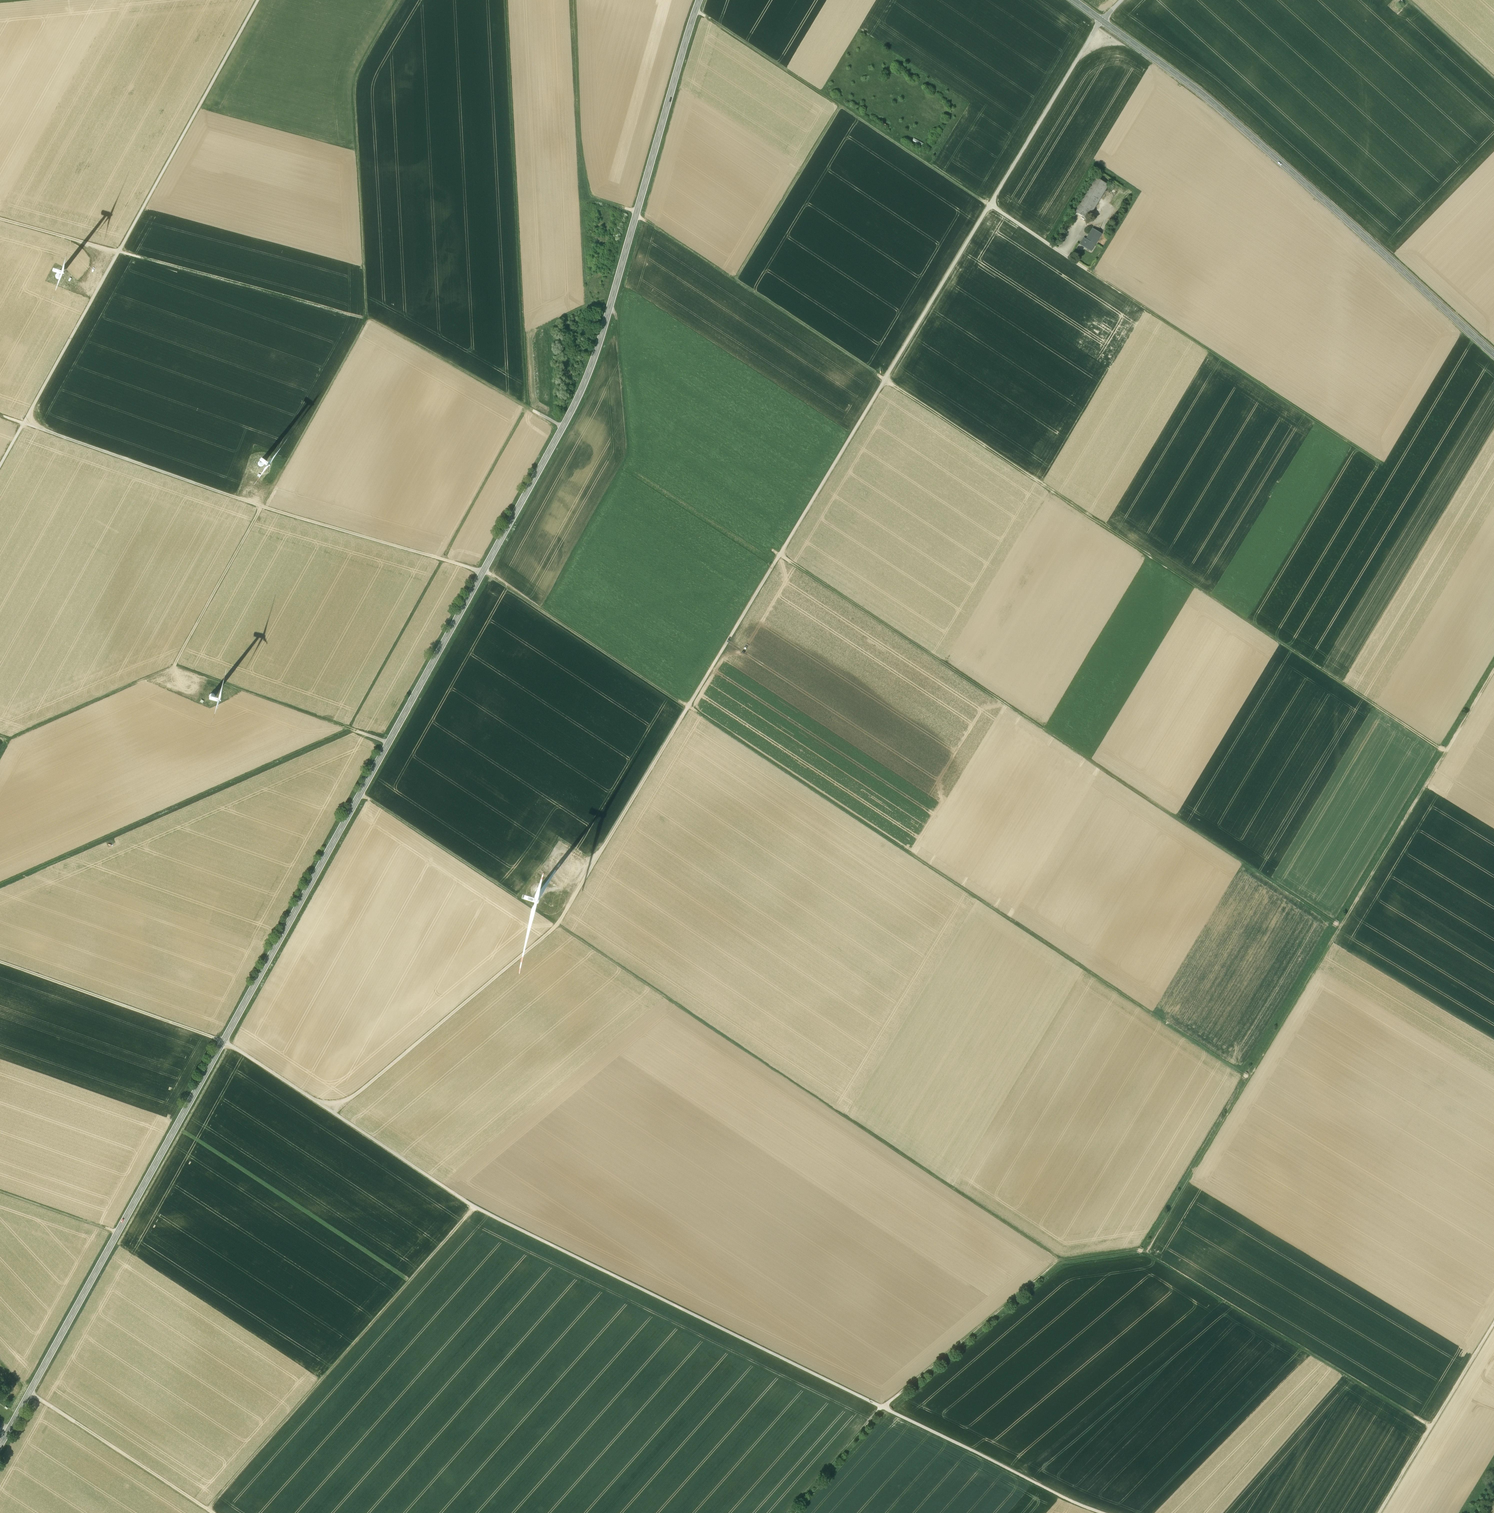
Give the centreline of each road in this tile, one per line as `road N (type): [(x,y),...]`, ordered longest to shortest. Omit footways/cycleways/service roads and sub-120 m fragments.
road 1 (secondary): [(0,1446),(571,413),(602,335),(700,0)]
road 2 (track): [(1104,1512),(474,1206),(223,1041)]
road 3 (track): [(1446,751),(636,217)]
road 4 (track): [(360,794),(1057,1258)]
road 5 (track): [(1121,0),(1101,20),(689,705)]
road 6 (track): [(1057,1258),(1146,1254),(1493,671)]
road 7 (track): [(688,707),(1251,1077)]
road 8 (track): [(780,554),(1341,926)]
road 9 (secondary): [(1493,354),(1197,90),(1074,0)]
road 10 (track): [(689,705),(558,924),(334,1113)]
road 11 (track): [(0,467),(258,0)]
road 12 (track): [(399,0),(354,82),(366,317),(528,408)]
road 13 (track): [(483,572),(24,423)]
road 14 (track): [(696,10),(1087,270)]
road 15 (track): [(207,1509),(474,1206)]
road 16 (track): [(0,887),(353,729)]
road 17 (track): [(1057,1258),(879,1410),(787,1512)]
road 18 (track): [(353,729),(176,664),(10,739)]
road 19 (track): [(1384,464),(1087,270)]
road 20 (track): [(610,309),(629,451),(542,609)]
road 21 (track): [(1431,1426),(1164,1264)]
road 22 (track): [(366,317),(119,250)]
road 23 (track): [(689,705),(484,570)]
road 24 (track): [(0,962),(223,1041)]
road 25 (track): [(1379,1512),(1493,1323)]
road 26 (track): [(213,1512),(29,1392)]
road 27 (track): [(264,506),(368,318)]
road 28 (track): [(841,106),(736,279)]
road 29 (track): [(589,197),(576,0)]
road 30 (track): [(176,664),(261,506)]
road 31 (track): [(155,819),(102,697)]
road 32 (track): [(118,1232),(0,1190)]
road 33 (track): [(0,218),(119,250)]

